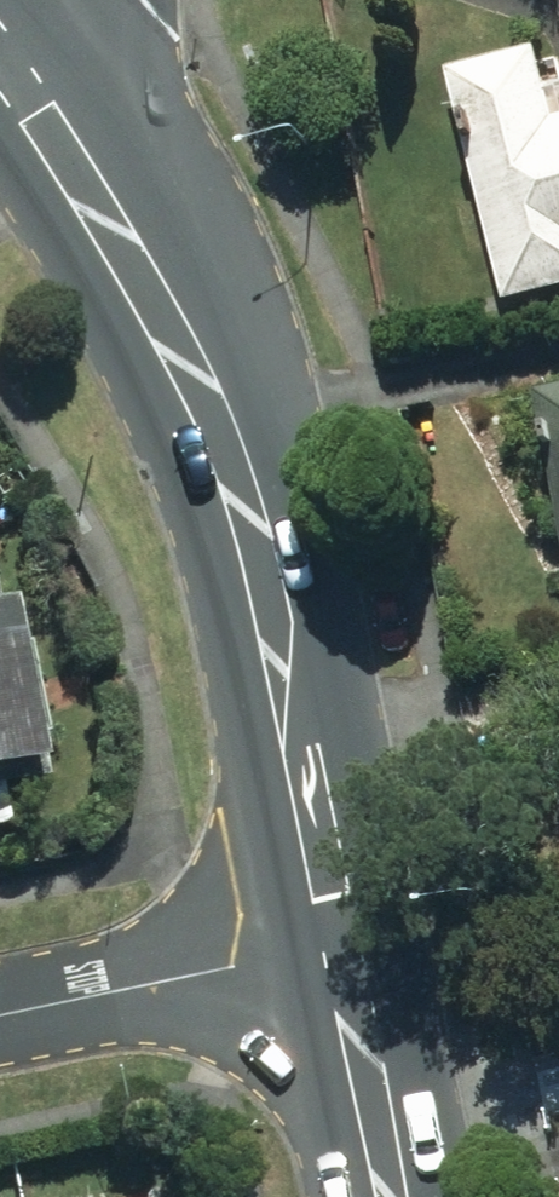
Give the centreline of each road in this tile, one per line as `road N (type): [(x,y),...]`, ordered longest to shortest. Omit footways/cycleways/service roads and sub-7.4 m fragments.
road 1 (secondary): [(334,941),(284,663),(210,393),(114,213),(45,106)]
road 2 (residential): [(334,941),(0,1009)]
road 3 (secondary): [(386,1196),(334,941)]

